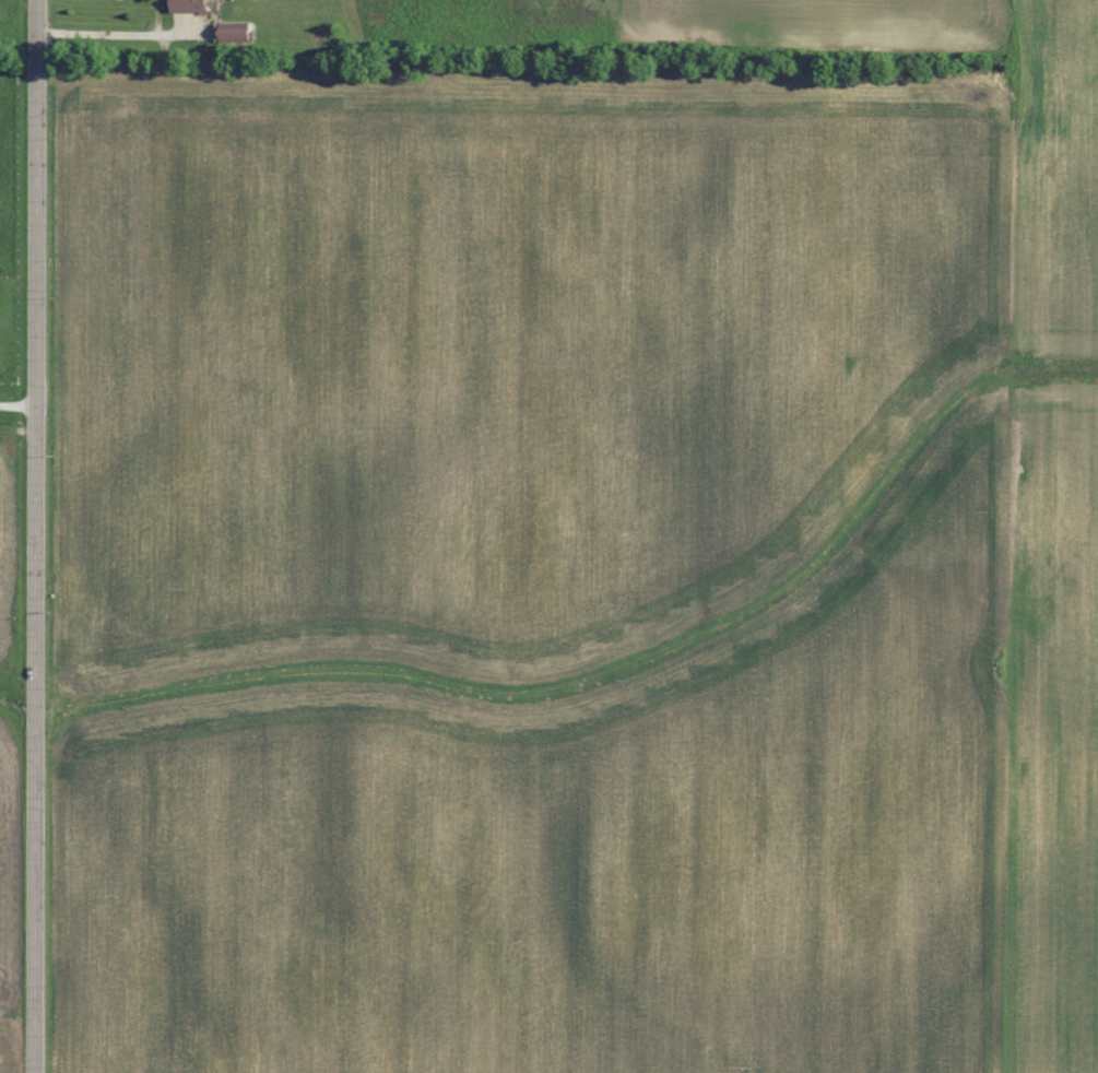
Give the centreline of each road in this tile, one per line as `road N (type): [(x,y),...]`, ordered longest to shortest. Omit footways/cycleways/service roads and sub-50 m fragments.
road 1 (tertiary): [(36,1072),(38,0)]

